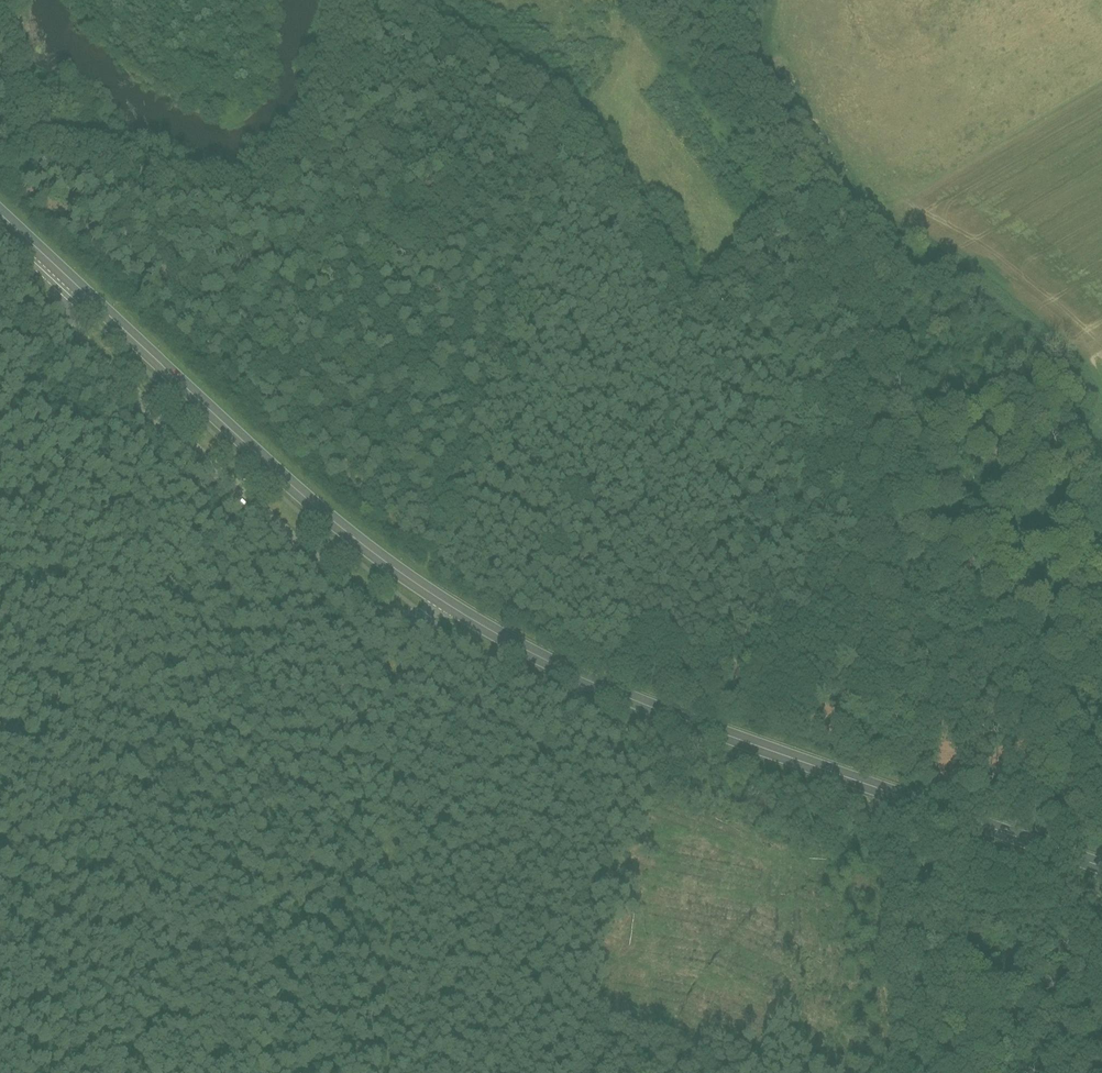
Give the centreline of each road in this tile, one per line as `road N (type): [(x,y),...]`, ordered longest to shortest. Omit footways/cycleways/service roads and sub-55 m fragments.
road 1 (primary): [(0,213),(334,521),(512,644),(684,724),(1101,870)]

